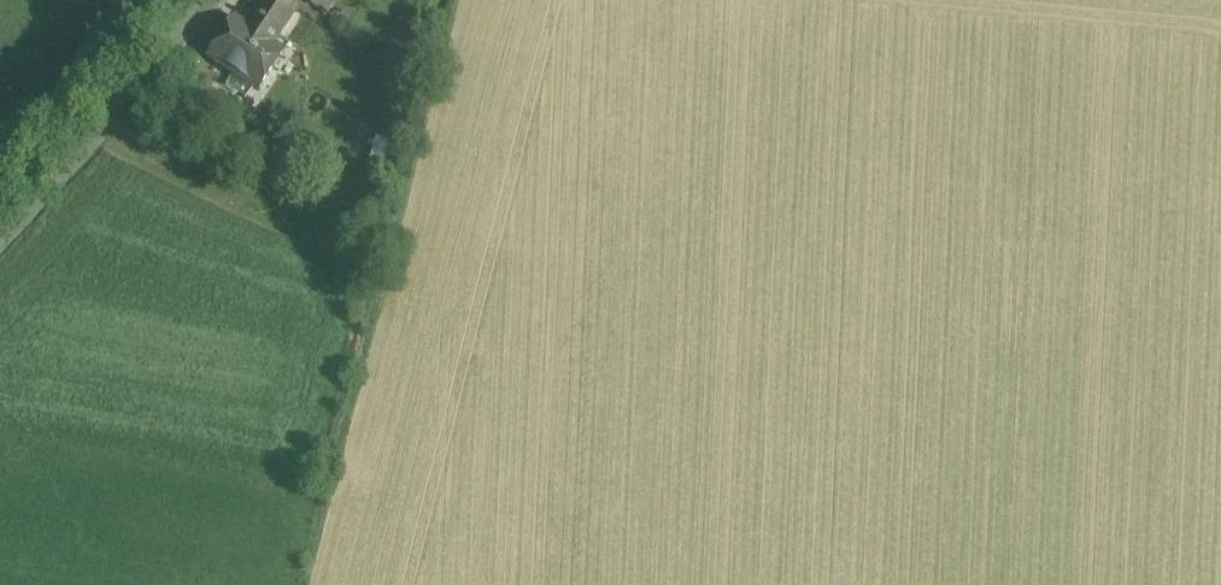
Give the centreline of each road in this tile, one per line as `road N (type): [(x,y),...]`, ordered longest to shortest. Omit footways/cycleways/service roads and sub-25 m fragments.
road 1 (unclassified): [(0,240),(90,146),(209,0)]

